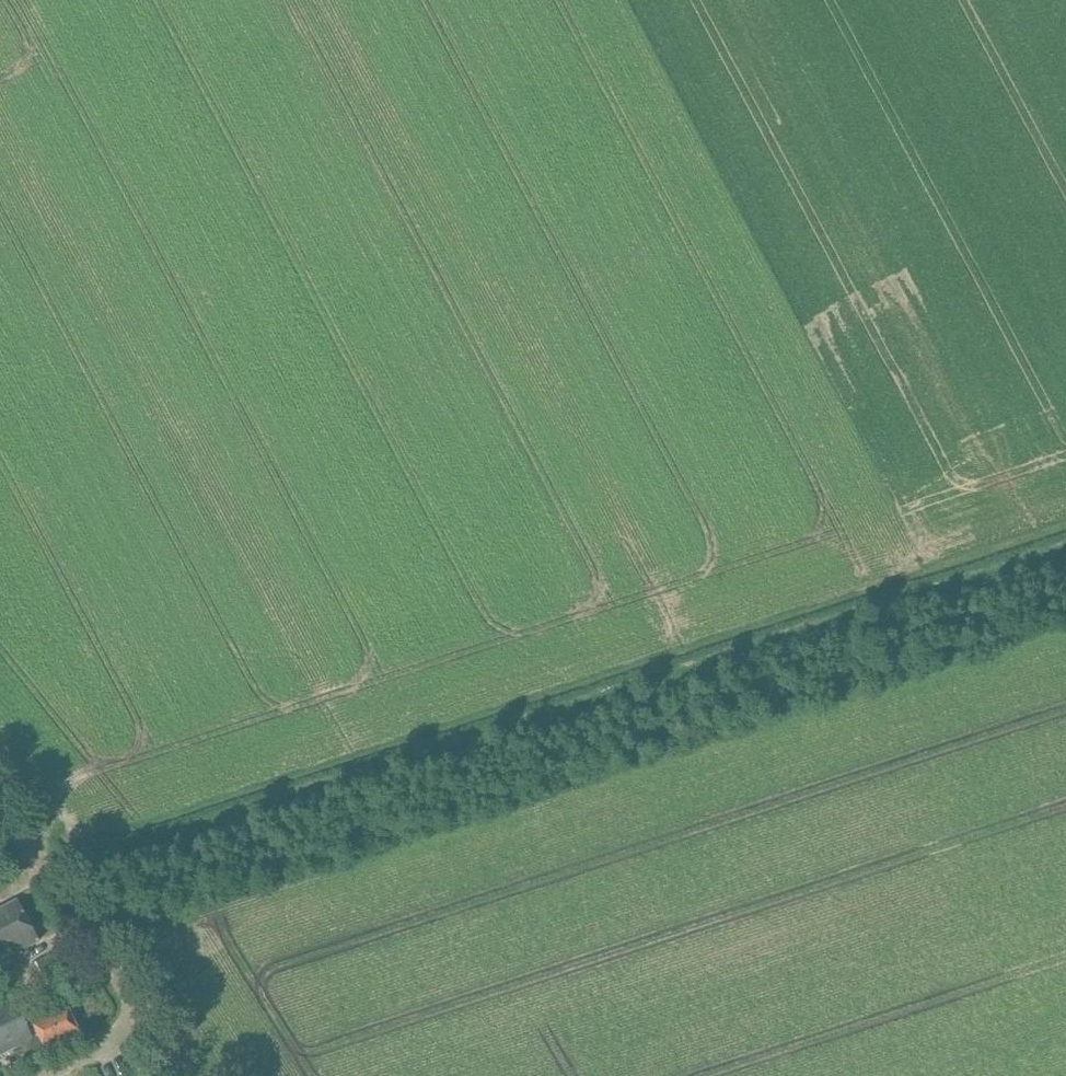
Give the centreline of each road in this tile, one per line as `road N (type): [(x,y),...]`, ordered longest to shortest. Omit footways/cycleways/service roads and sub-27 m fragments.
road 1 (unclassified): [(184,1075),(0,812)]

